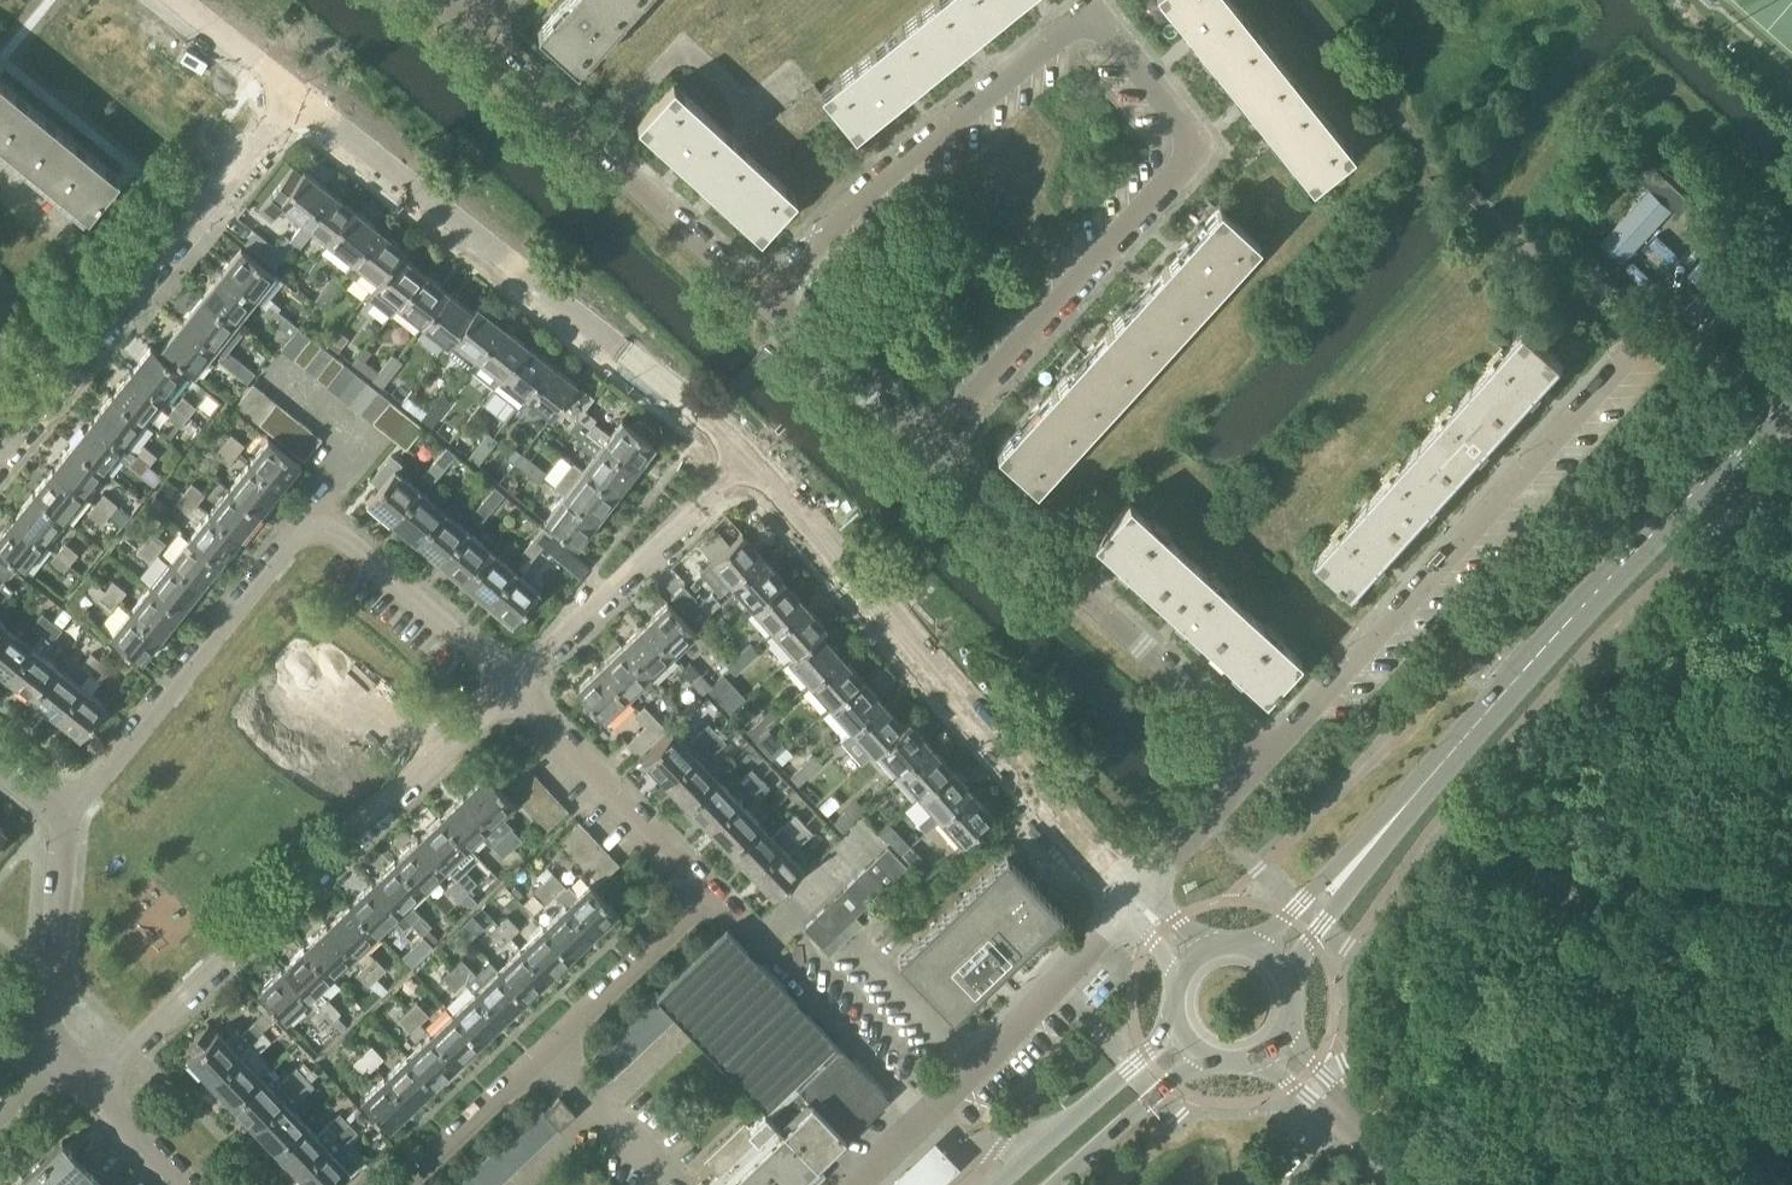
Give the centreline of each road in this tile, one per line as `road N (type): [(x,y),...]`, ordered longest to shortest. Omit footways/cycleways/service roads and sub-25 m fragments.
road 1 (residential): [(759,296),(1076,30),(1088,22),(1101,28),(1185,133),(1189,151),(926,450)]
road 2 (residential): [(515,685),(321,525),(297,533),(65,817)]
road 3 (tertiary): [(1381,834),(1791,392)]
road 4 (residential): [(1139,907),(748,465)]
road 5 (residential): [(748,465),(708,417),(290,101)]
road 6 (residential): [(94,1090),(515,685)]
road 7 (residential): [(1261,758),(1635,345)]
road 8 (residential): [(0,466),(290,101)]
road 9 (residential): [(1261,758),(926,450)]
road 10 (residential): [(403,1184),(707,896)]
road 11 (residential): [(759,296),(467,27)]
road 12 (residential): [(856,1184),(1139,907)]
road 13 (residential): [(515,685),(748,465)]
road 14 (residential): [(707,896),(515,685)]
road 15 (tertiary): [(1176,1027),(989,1184)]
road 16 (residential): [(51,1048),(65,817)]
road 17 (residential): [(926,450),(759,296)]
road 18 (residential): [(1139,907),(1261,758)]
road 19 (tertiary): [(1062,1184),(1196,1053)]
road 20 (tertiary): [(1381,834),(1257,947)]
road 21 (tertiary): [(1285,969),(1343,900),(1381,834)]
road 22 (residential): [(290,101),(169,0)]
road 23 (residential): [(181,1184),(94,1090)]
road 24 (tertiary): [(1434,1184),(1341,1109)]

